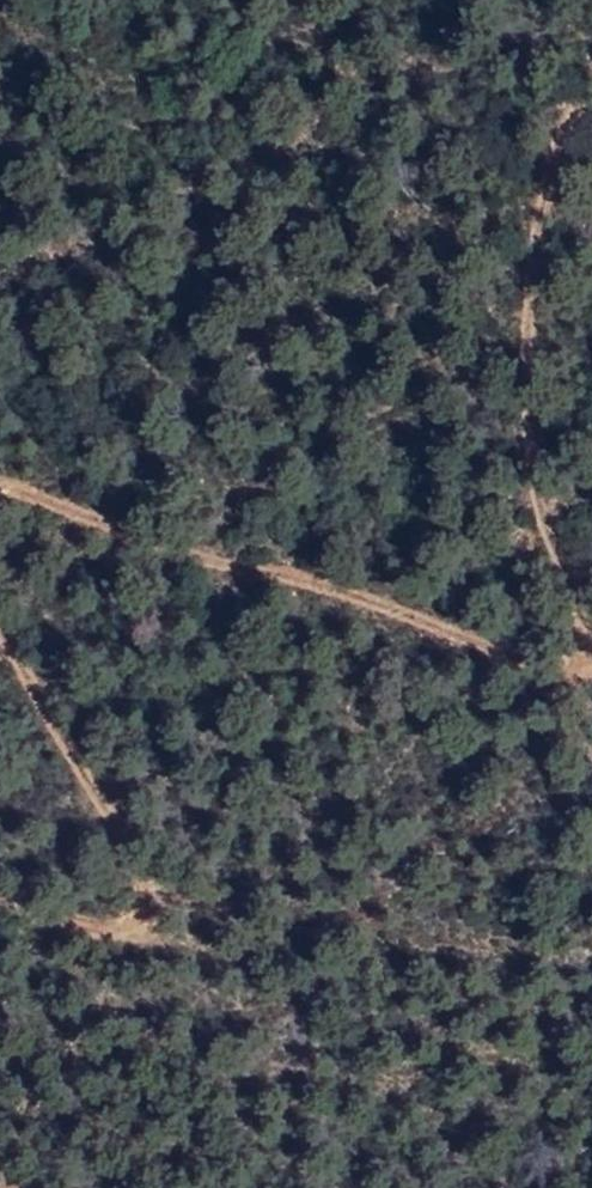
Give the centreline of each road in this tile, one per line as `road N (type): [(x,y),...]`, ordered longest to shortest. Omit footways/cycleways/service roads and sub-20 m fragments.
road 1 (track): [(0,485),(560,663),(591,664)]
road 2 (track): [(591,647),(528,432),(526,297),(551,138),(591,93)]
road 3 (track): [(0,890),(110,936),(154,914),(0,612)]

